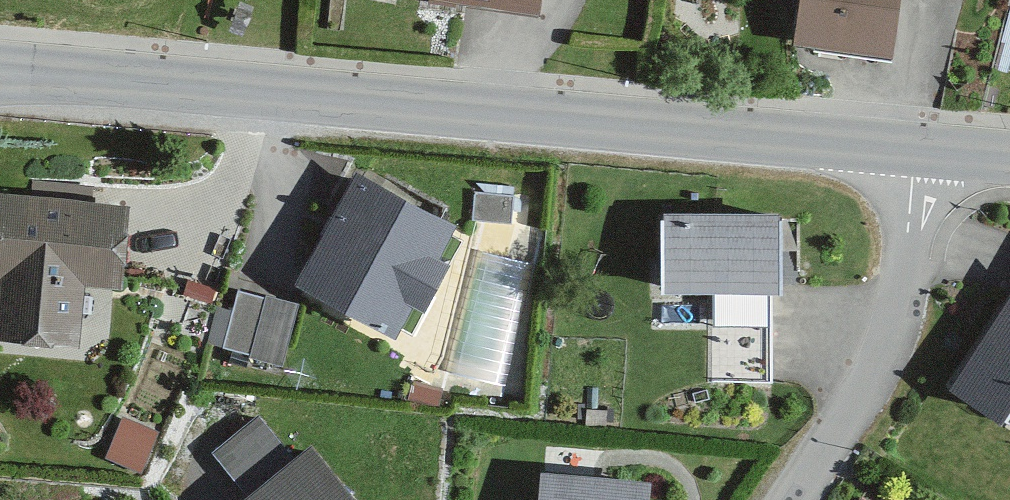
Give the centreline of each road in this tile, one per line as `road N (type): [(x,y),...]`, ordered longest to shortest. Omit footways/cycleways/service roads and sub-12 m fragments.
road 1 (tertiary): [(915,152),(0,70)]
road 2 (residential): [(915,152),(895,345),(799,499)]

